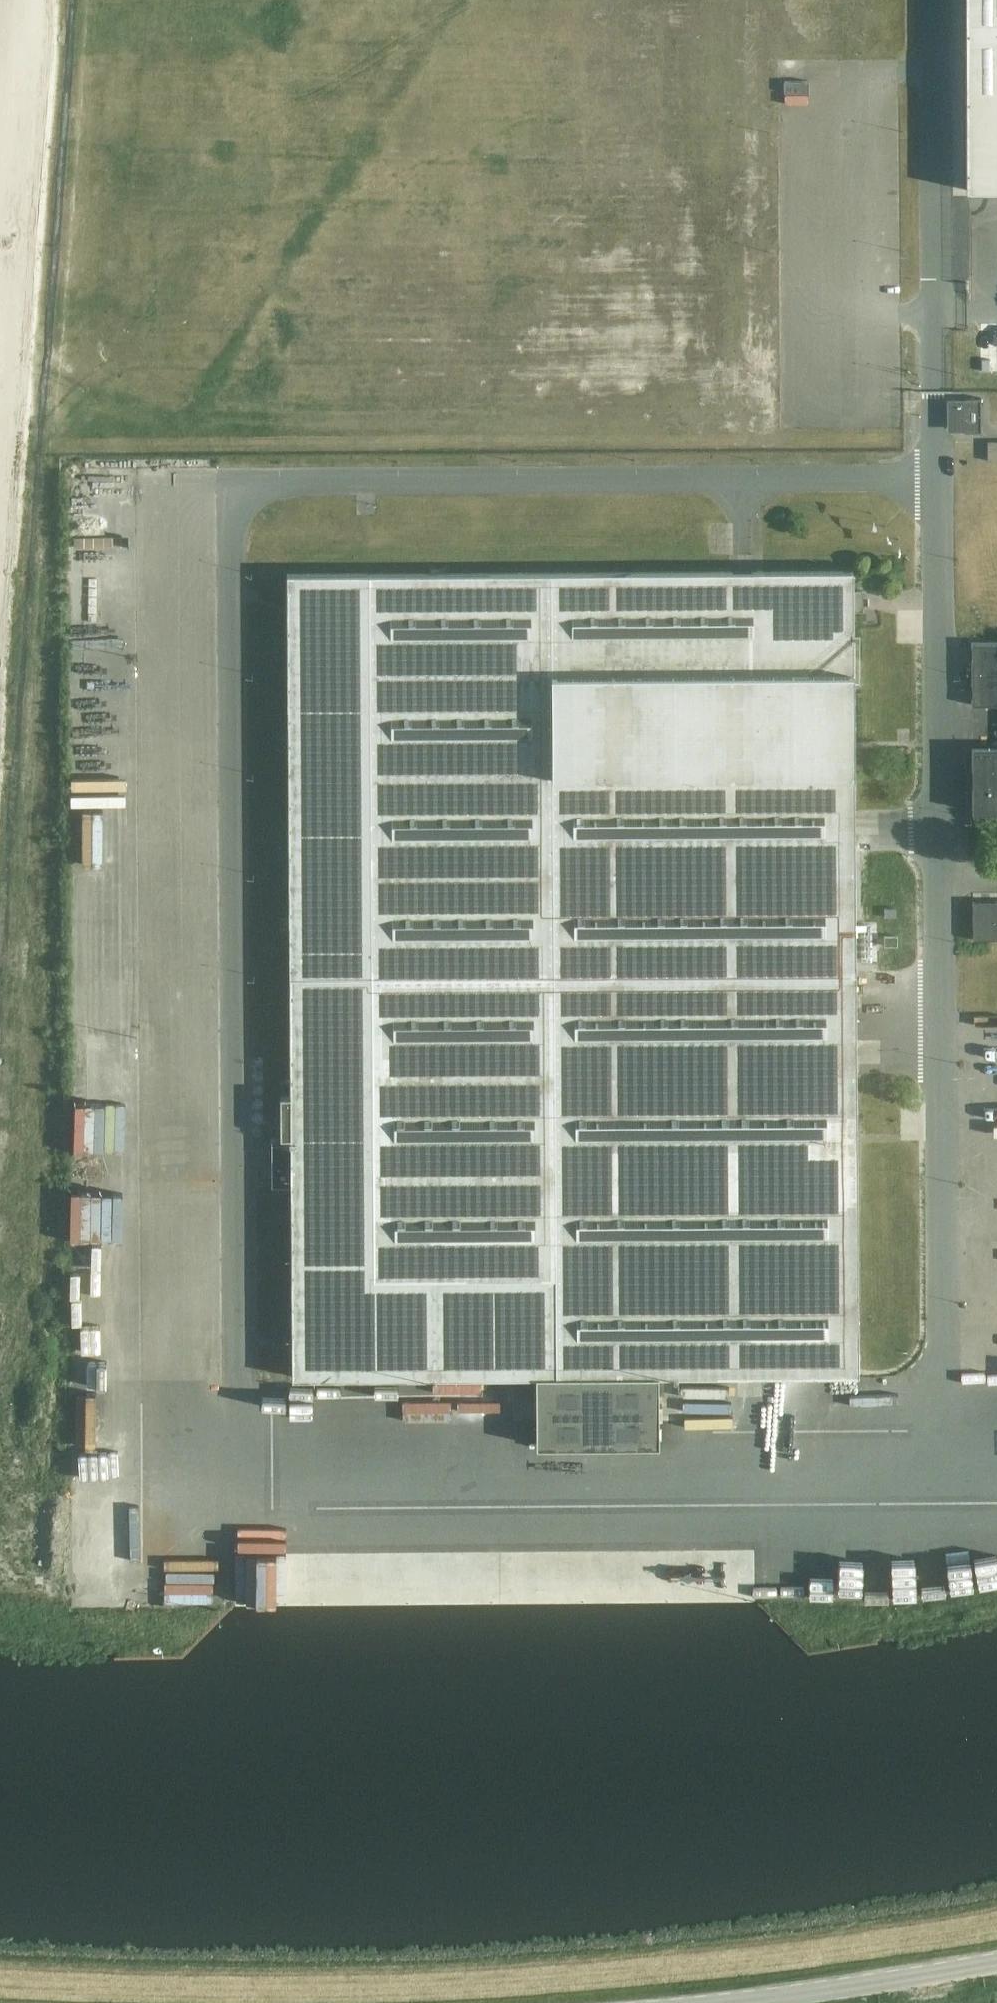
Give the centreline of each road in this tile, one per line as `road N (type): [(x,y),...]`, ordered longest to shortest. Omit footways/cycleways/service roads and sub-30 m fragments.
road 1 (unclassified): [(936,392),(937,0)]
road 2 (tertiary): [(996,1961),(717,2002)]

